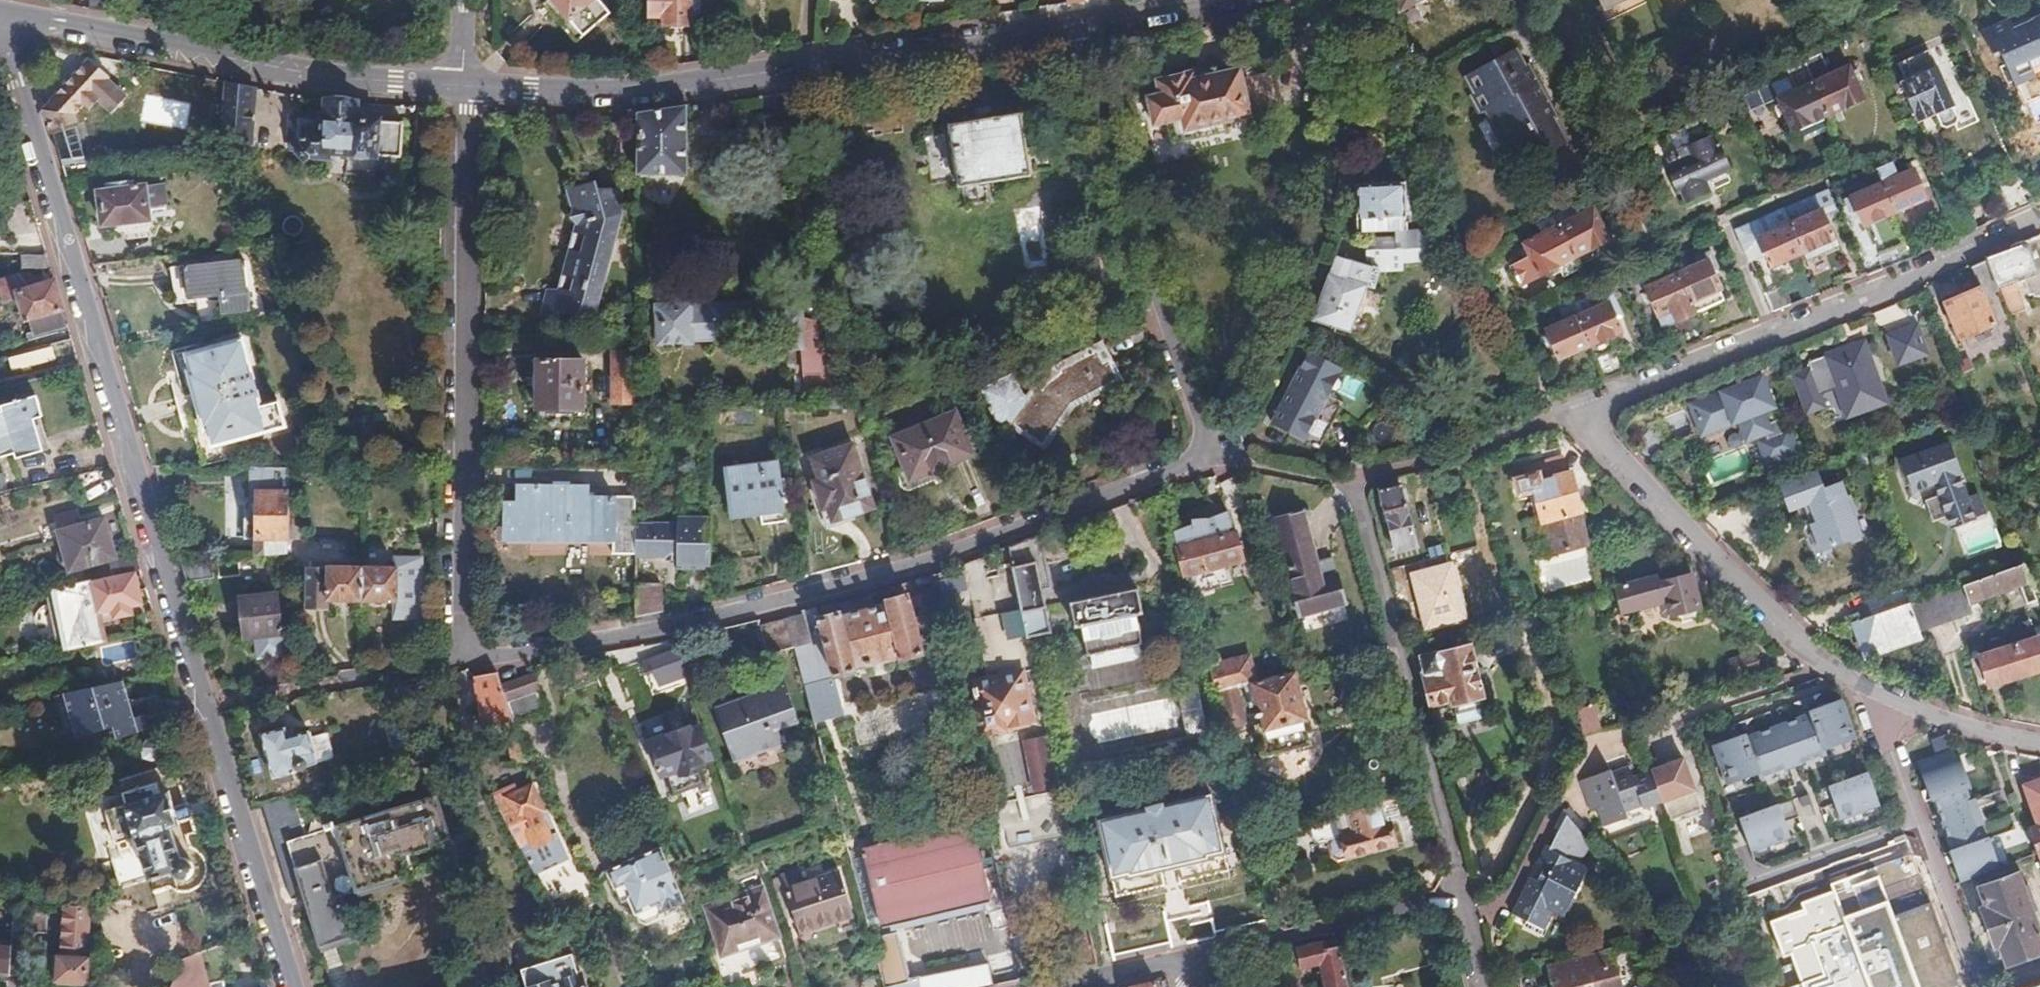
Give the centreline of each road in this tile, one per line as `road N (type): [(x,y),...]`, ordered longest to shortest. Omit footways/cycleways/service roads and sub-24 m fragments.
road 1 (residential): [(458,660),(609,640),(928,560),(1207,455),(1077,29)]
road 2 (residential): [(15,17),(10,41),(17,79),(292,986)]
road 3 (residential): [(2039,215),(1567,411),(1773,617),(1895,701)]
road 4 (residential): [(465,86),(638,97),(1077,29)]
road 5 (residential): [(458,660),(465,86)]
road 6 (track): [(1207,455),(1235,424),(1287,325),(1315,238),(1360,0)]
road 7 (residential): [(15,17),(366,81),(465,86)]
road 8 (residential): [(1189,963),(1450,894),(1474,986)]
road 9 (unclassified): [(1919,821),(1753,880)]
road 10 (unclassified): [(1973,975),(1919,821)]
road 11 (residential): [(1077,29),(1227,0)]
road 12 (residential): [(1895,701),(1993,735),(2039,741)]
road 13 (unclassified): [(1919,821),(1884,727),(1895,701)]

